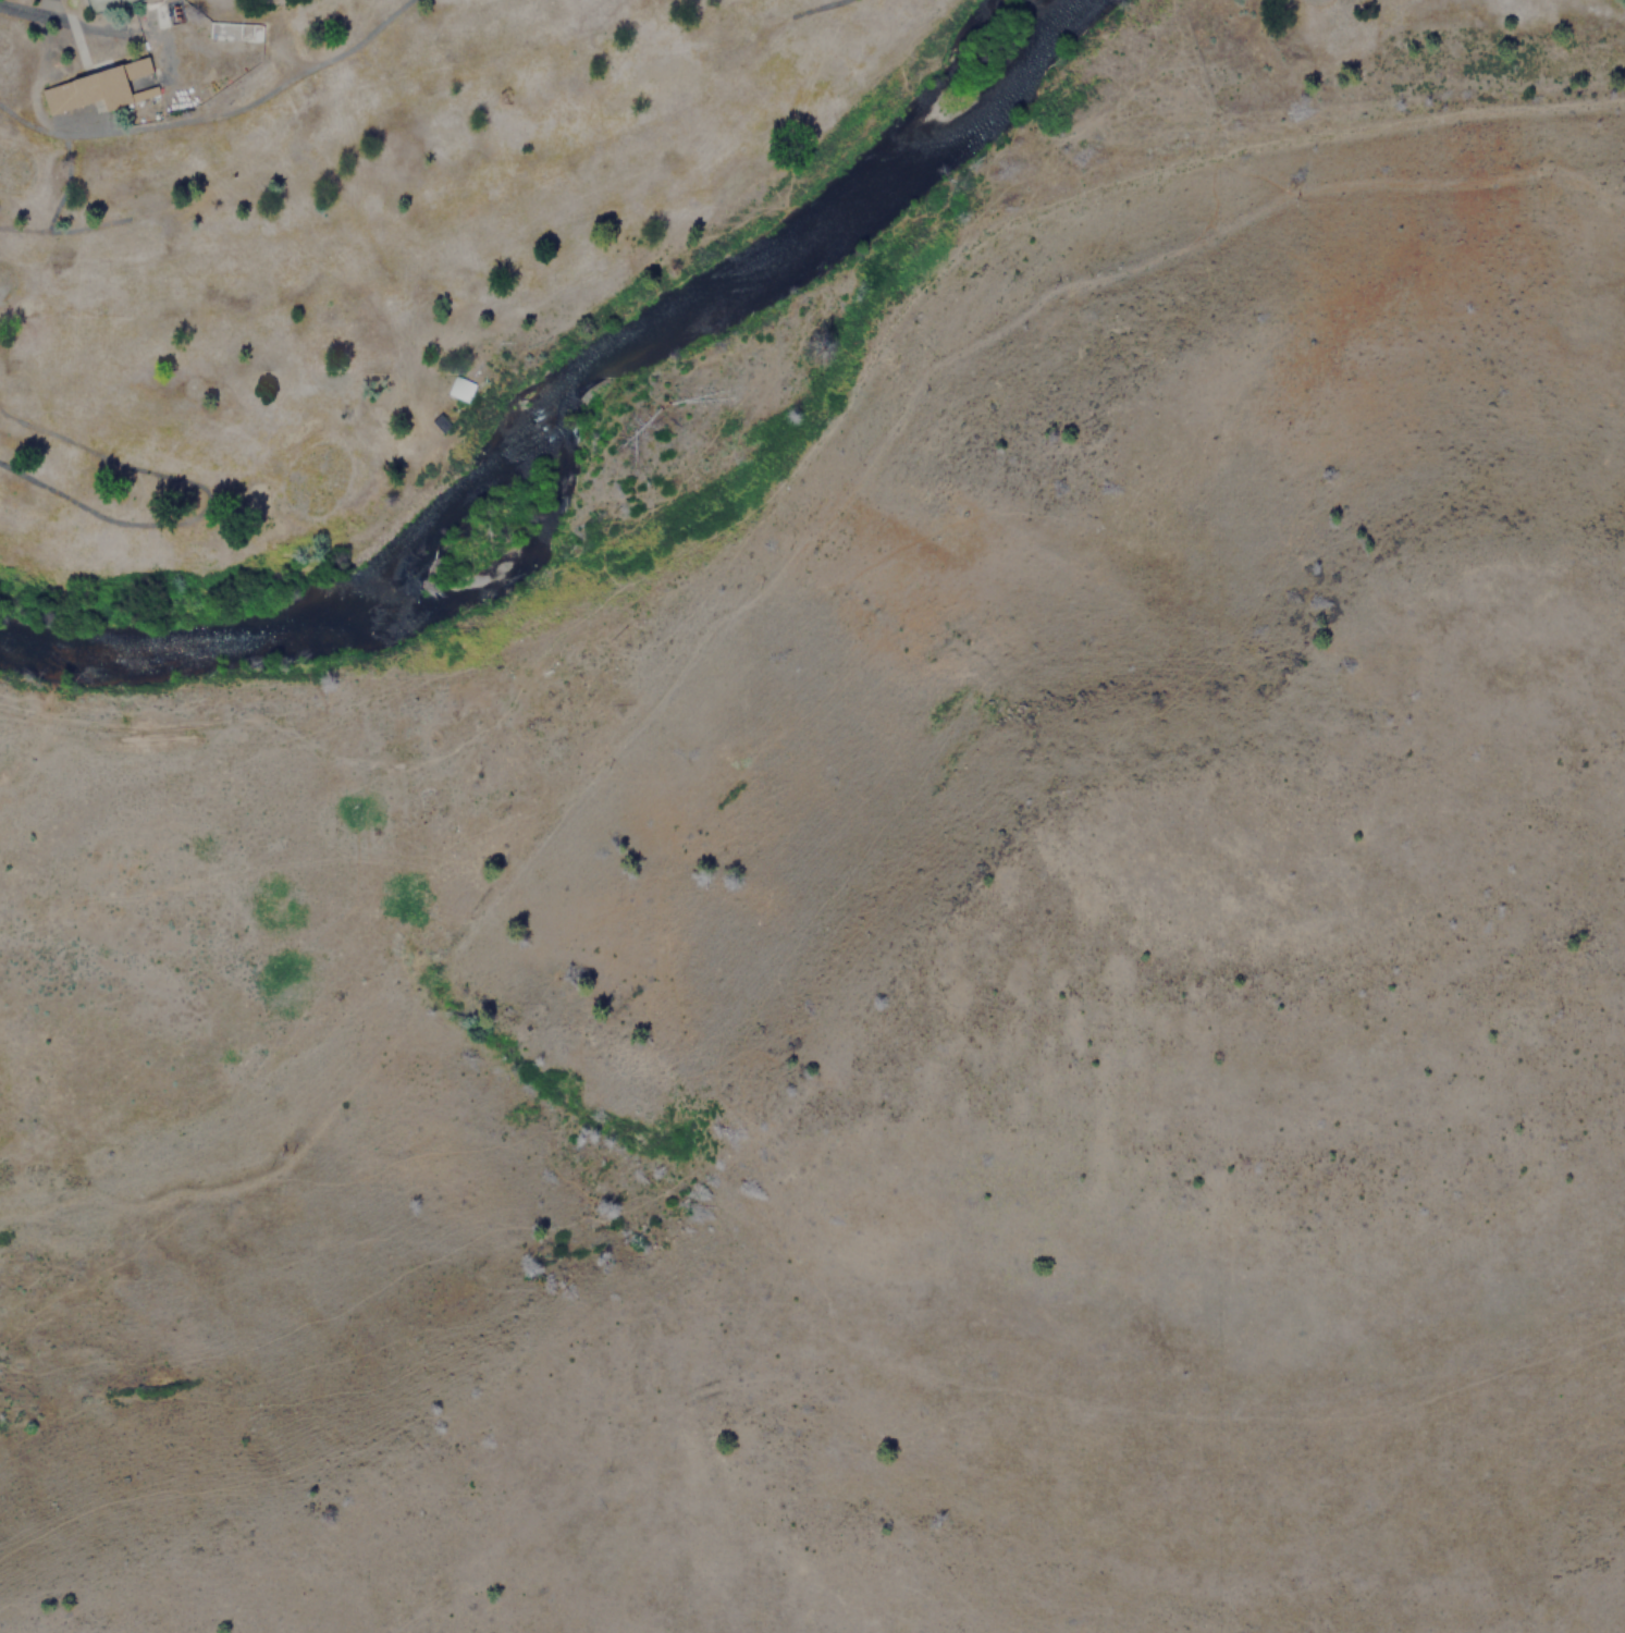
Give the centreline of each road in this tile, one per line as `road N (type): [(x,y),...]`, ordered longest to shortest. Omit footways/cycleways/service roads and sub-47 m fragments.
road 1 (track): [(1624,115),(1289,151),(976,231),(904,288),(787,499),(741,544),(584,603),(447,740),(344,760),(0,691)]

